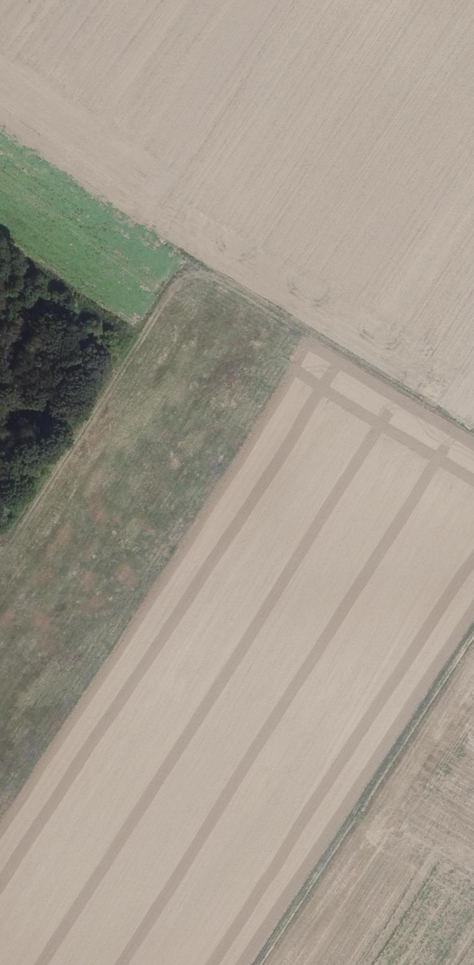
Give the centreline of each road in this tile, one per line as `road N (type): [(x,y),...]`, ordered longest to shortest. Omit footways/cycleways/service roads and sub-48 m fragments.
road 1 (track): [(473,436),(135,233),(0,134)]
road 2 (track): [(257,964),(473,633)]
road 3 (track): [(208,272),(185,274),(162,300),(0,557)]

